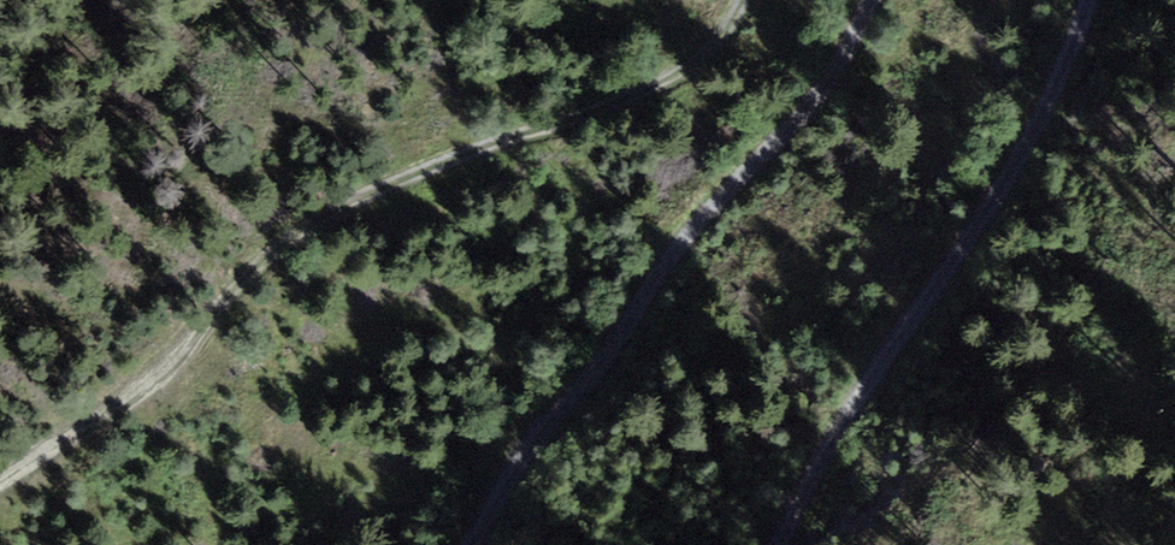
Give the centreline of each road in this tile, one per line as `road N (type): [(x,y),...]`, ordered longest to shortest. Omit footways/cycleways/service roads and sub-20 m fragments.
road 1 (track): [(0,483),(153,381),(220,305),(300,235),(412,173),(663,82),(696,64),(746,0)]
road 2 (track): [(470,544),(677,251),(801,114),(875,0)]
road 3 (track): [(1090,0),(1009,179),(769,544)]

